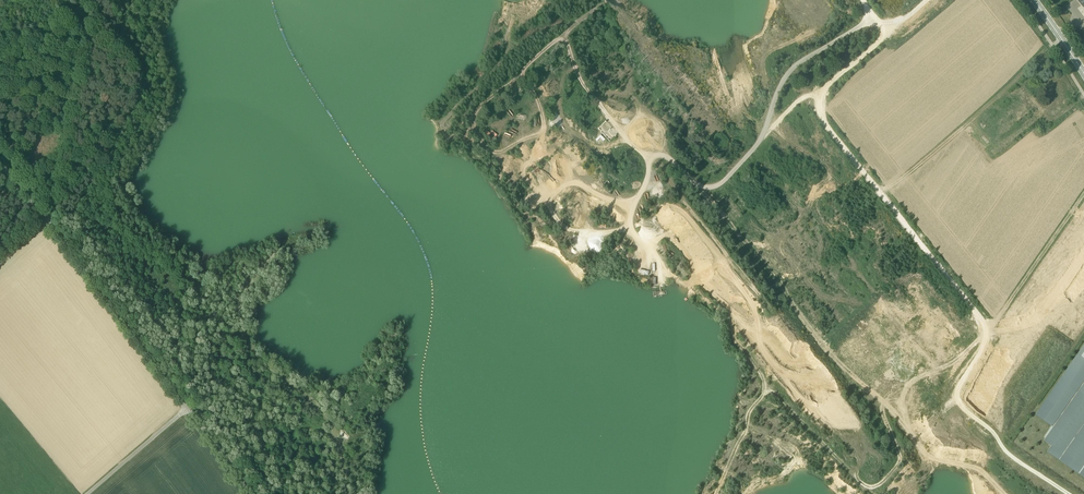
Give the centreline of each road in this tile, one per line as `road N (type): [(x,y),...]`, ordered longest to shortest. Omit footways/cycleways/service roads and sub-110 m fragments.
road 1 (track): [(863,0),(883,29),(881,39),(820,93),(820,117),(988,330),(958,387),(961,404),(1001,446),(1072,493)]
road 2 (track): [(780,370),(678,242),(647,243),(634,232),(647,166),(576,69),(573,25),(526,38),(439,128)]
road 3 (track): [(323,230),(272,257),(239,319),(252,351),(331,425),(347,493)]
road 4 (unclassified): [(188,407),(0,162)]
road 5 (track): [(697,180),(711,187),(721,181),(773,124),(820,93)]
road 6 (unclassified): [(85,493),(188,407)]

